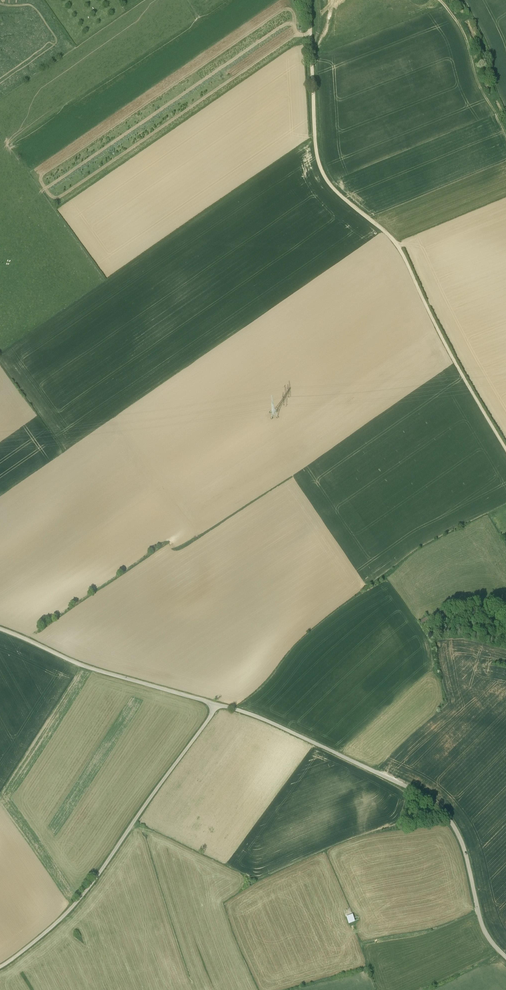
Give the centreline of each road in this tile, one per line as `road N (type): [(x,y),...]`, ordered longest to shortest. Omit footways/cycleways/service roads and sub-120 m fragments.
road 1 (track): [(505,449),(396,244),(321,168),(308,0)]
road 2 (unclassified): [(505,957),(483,926),(461,840),(439,808),(290,731),(217,705)]
road 3 (unclassified): [(0,967),(86,890),(217,705)]
road 4 (unclassified): [(217,705),(86,666),(0,629)]
road 5 (track): [(439,0),(463,32),(505,137)]

